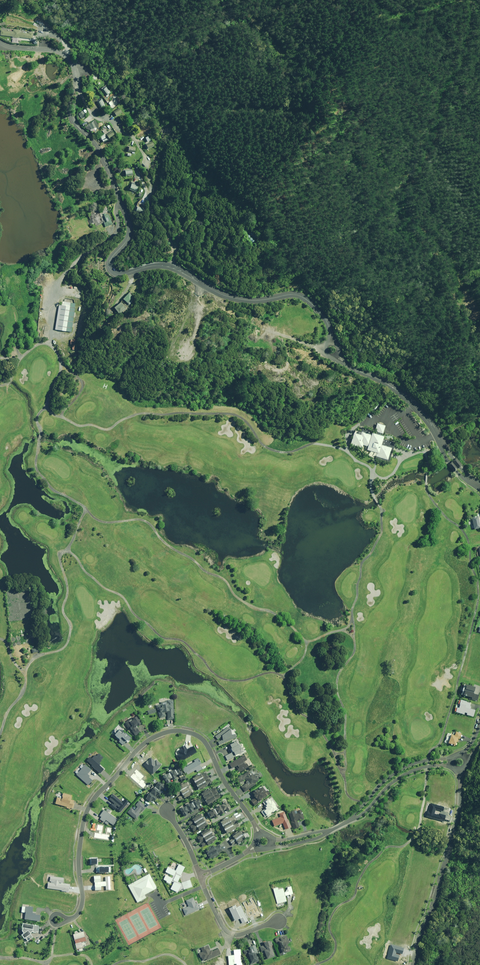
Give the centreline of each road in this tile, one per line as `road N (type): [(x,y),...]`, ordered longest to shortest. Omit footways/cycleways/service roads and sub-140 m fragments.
road 1 (unclassified): [(0,43),(55,51),(71,63),(71,119),(97,146),(130,229),(109,264),(115,275),(162,267),(245,301),(296,295),(325,319),(333,341)]
road 2 (track): [(467,0),(427,140),(397,190),(405,220),(444,246),(467,287),(470,331)]
road 3 (residential): [(259,835),(203,741),(179,731),(157,736),(85,816),(81,900),(72,917)]
road 4 (track): [(120,201),(115,235),(49,285),(50,344),(34,347),(0,386)]
road 5 (unclassified): [(460,770),(460,809),(413,964)]
road 6 (unclassified): [(335,355),(399,392),(477,485)]
road 7 (residential): [(355,817),(396,772),(452,758)]

